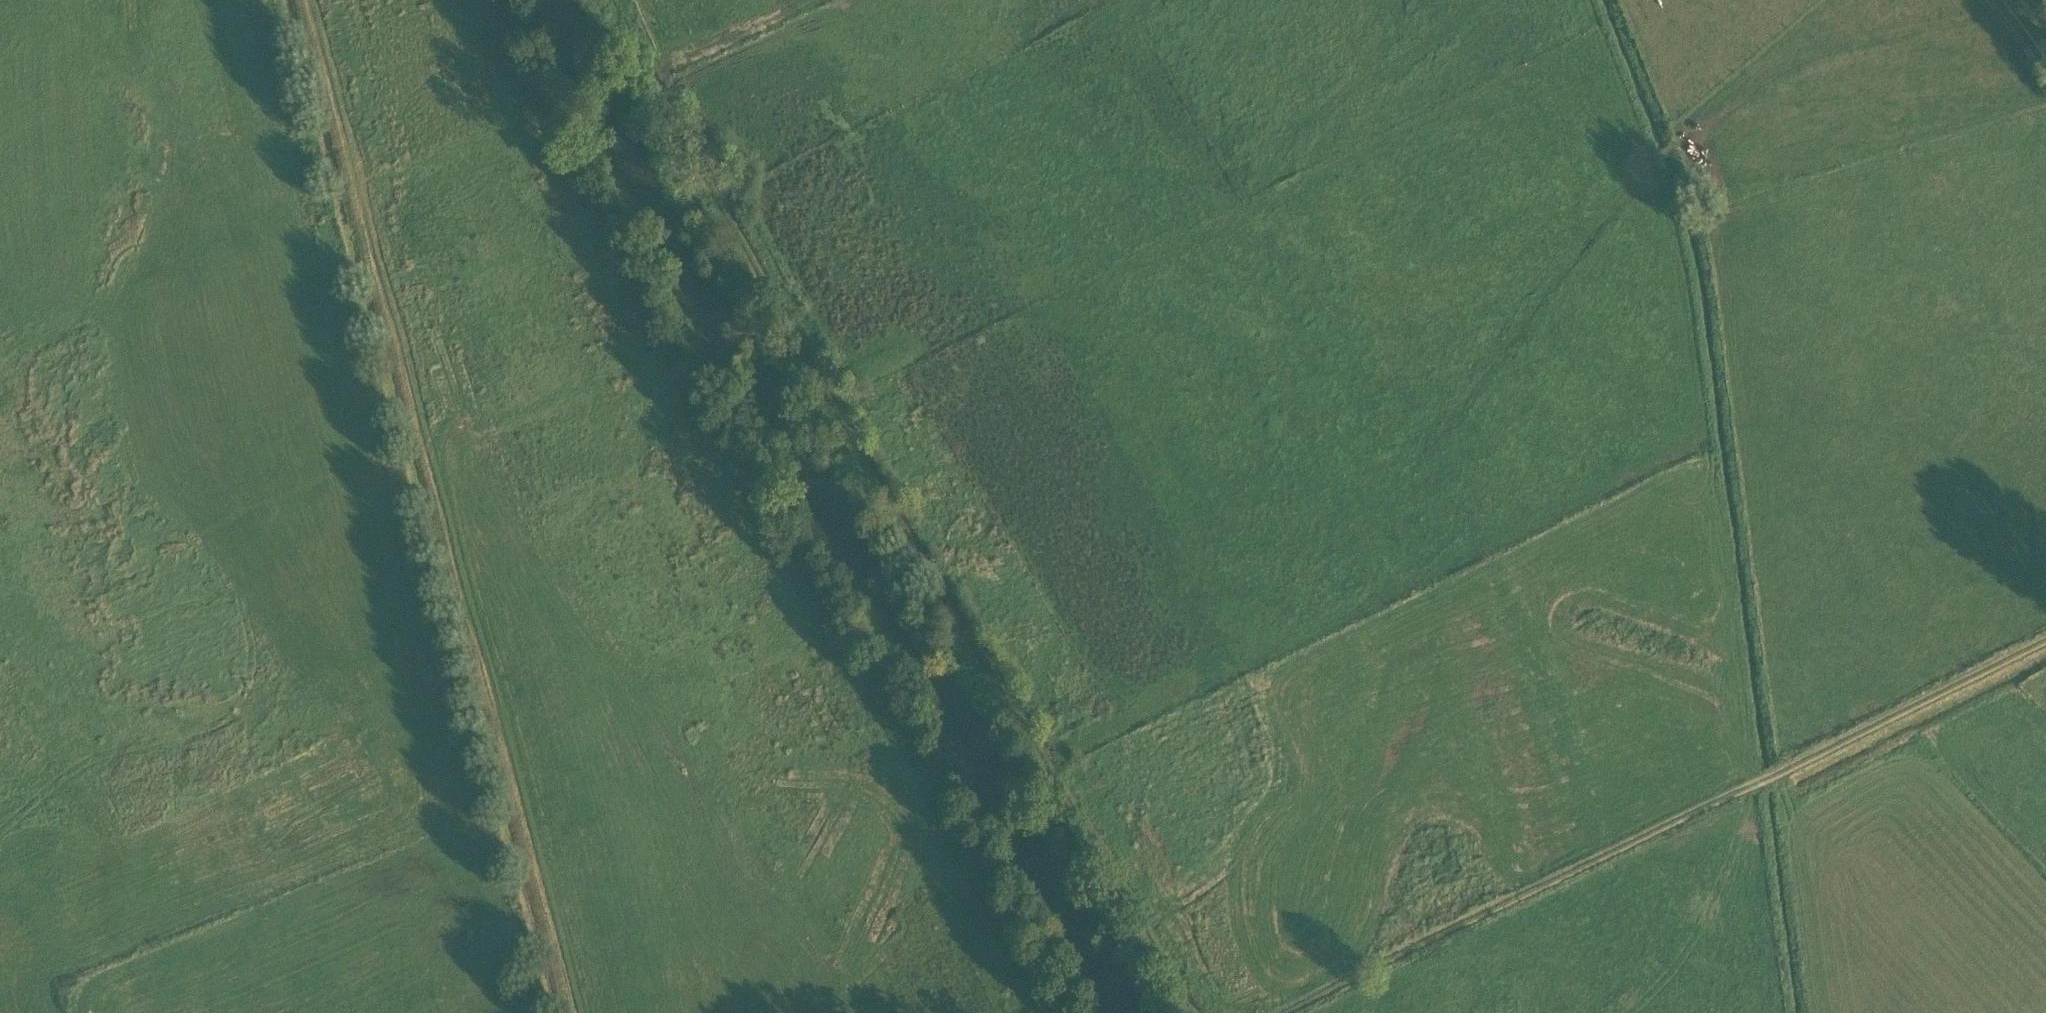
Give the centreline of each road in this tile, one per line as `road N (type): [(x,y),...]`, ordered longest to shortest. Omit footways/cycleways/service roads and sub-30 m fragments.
road 1 (track): [(2045,640),(1288,1012)]
road 2 (track): [(1197,1012),(1122,885)]

